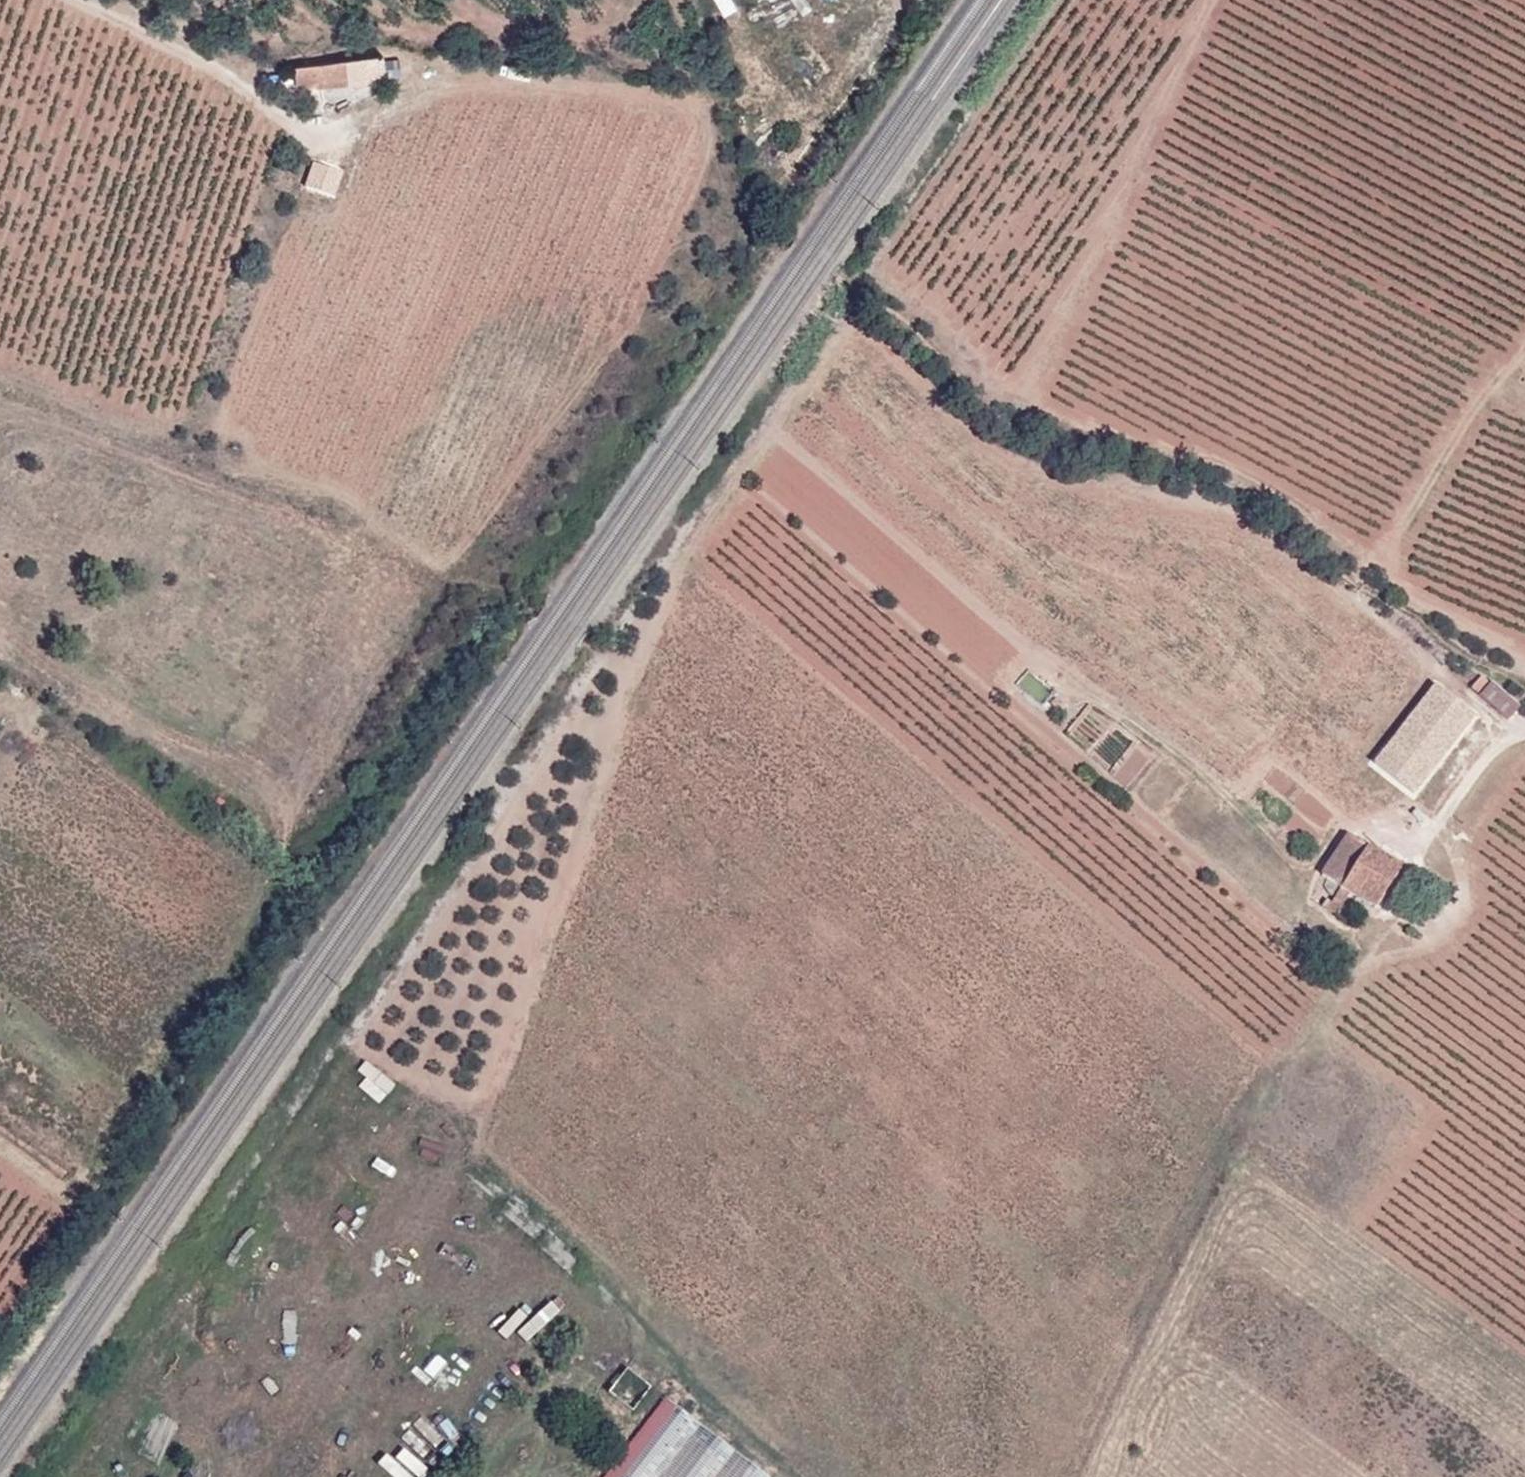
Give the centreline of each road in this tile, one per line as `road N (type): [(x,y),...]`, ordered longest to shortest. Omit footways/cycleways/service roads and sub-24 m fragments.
road 1 (track): [(1440,835),(1501,748),(1524,738)]

